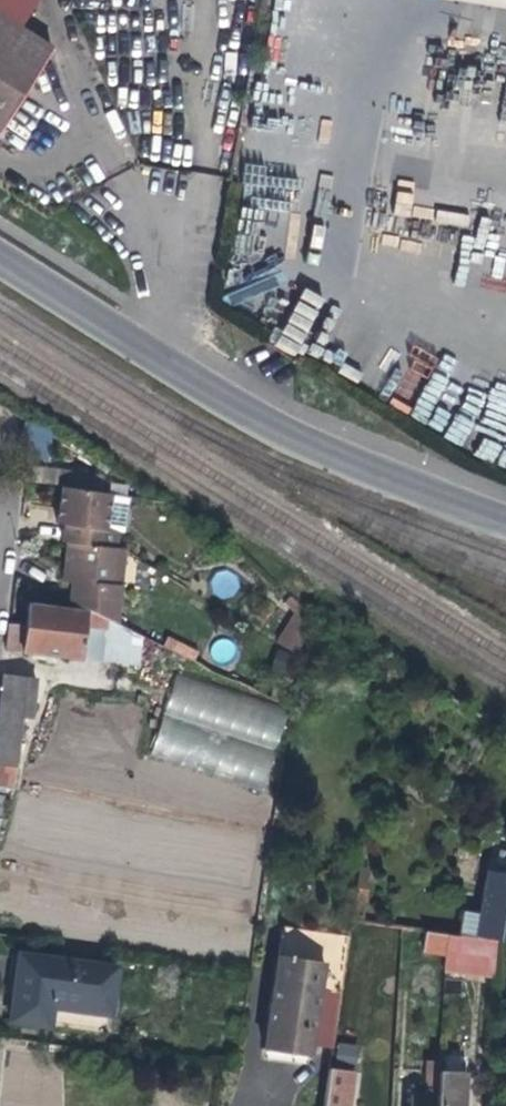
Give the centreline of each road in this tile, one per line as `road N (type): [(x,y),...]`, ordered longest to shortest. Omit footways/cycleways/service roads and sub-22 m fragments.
road 1 (unclassified): [(0,256),(247,414),(505,520)]

